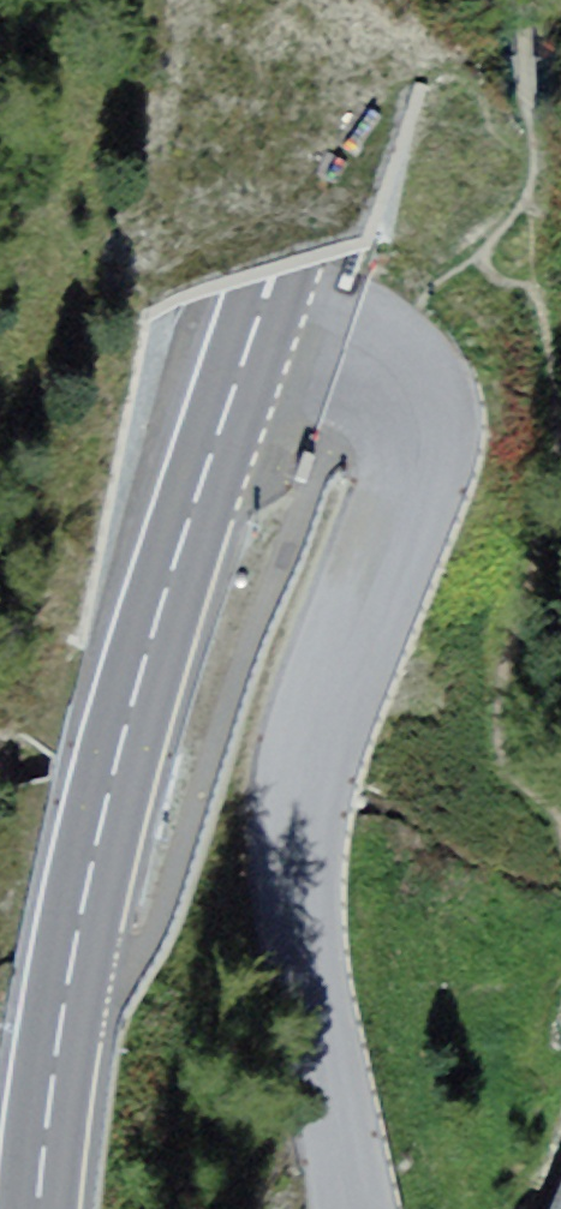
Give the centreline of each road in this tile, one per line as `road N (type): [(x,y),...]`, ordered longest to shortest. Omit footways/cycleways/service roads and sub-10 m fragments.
road 1 (unclassified): [(356,1208),(301,847),(319,719),(364,597),(412,504),(429,421),(413,381),(369,353),(283,364),(231,394)]
road 2 (primary): [(231,394),(148,666),(89,923),(38,1208)]
road 3 (primary): [(261,299),(363,0)]

